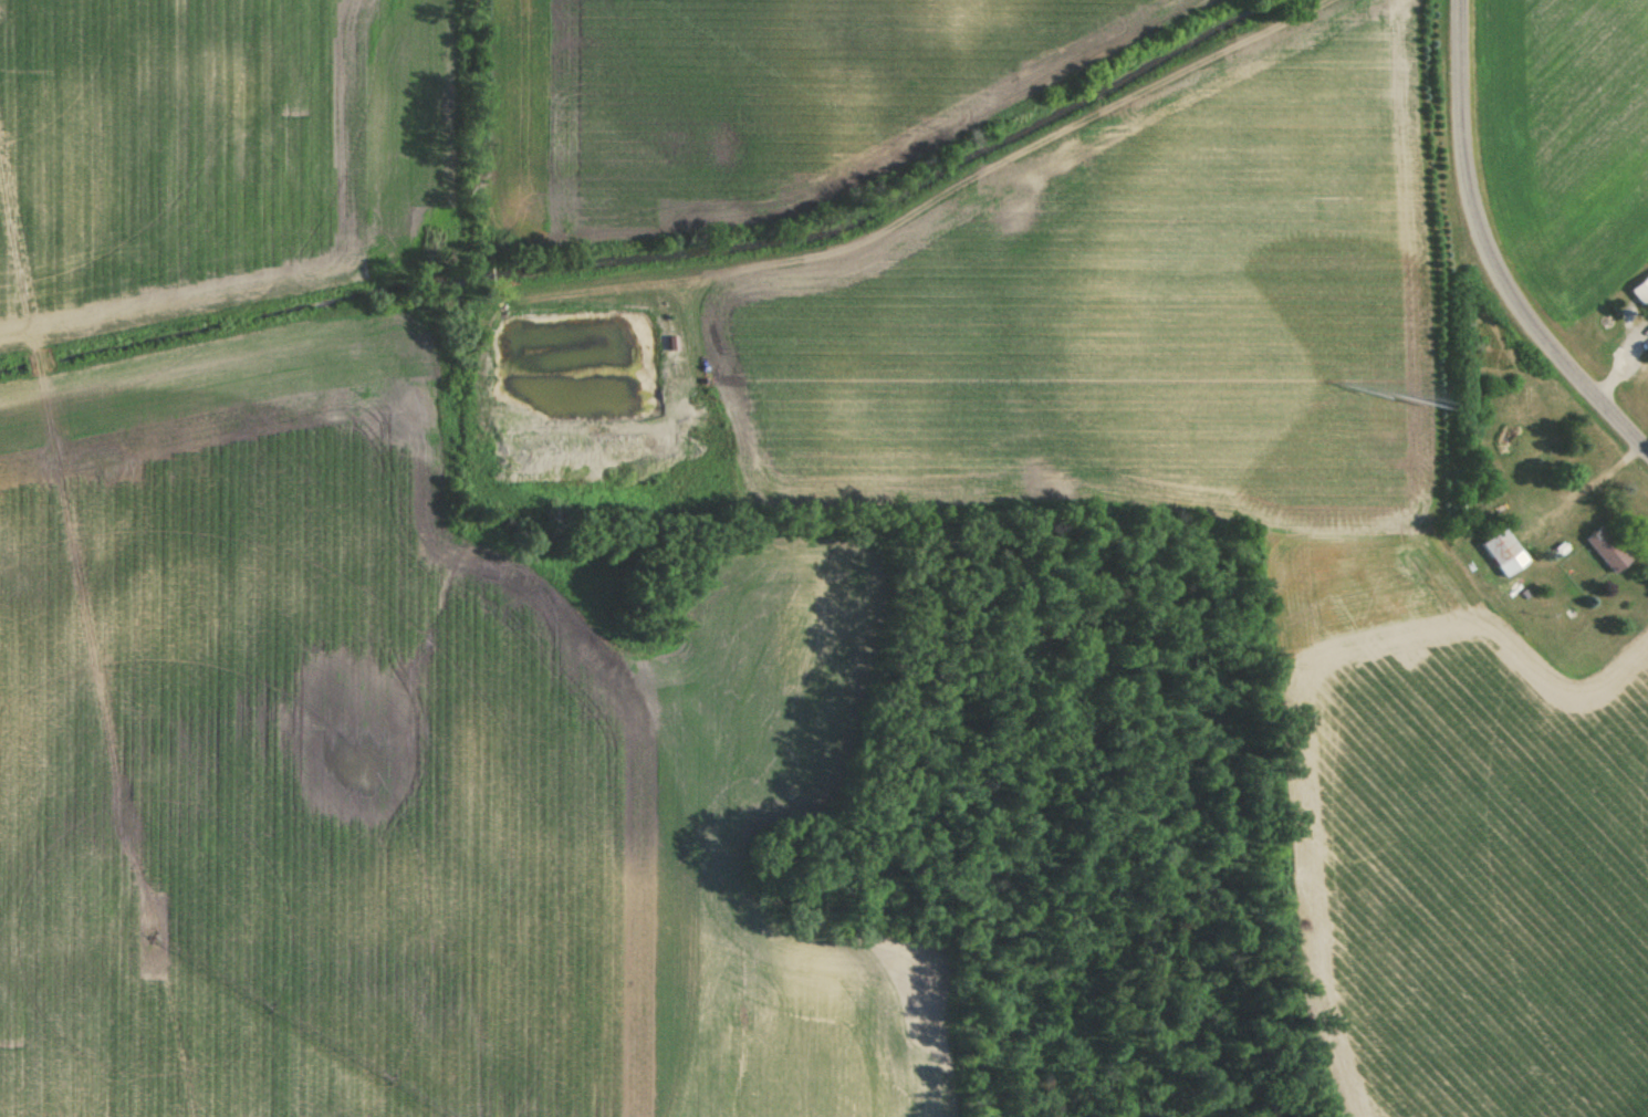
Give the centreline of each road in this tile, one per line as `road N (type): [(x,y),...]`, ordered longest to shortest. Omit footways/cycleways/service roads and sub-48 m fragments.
road 1 (residential): [(1647,451),(1547,346),(1490,261),(1464,174),(1460,0)]

